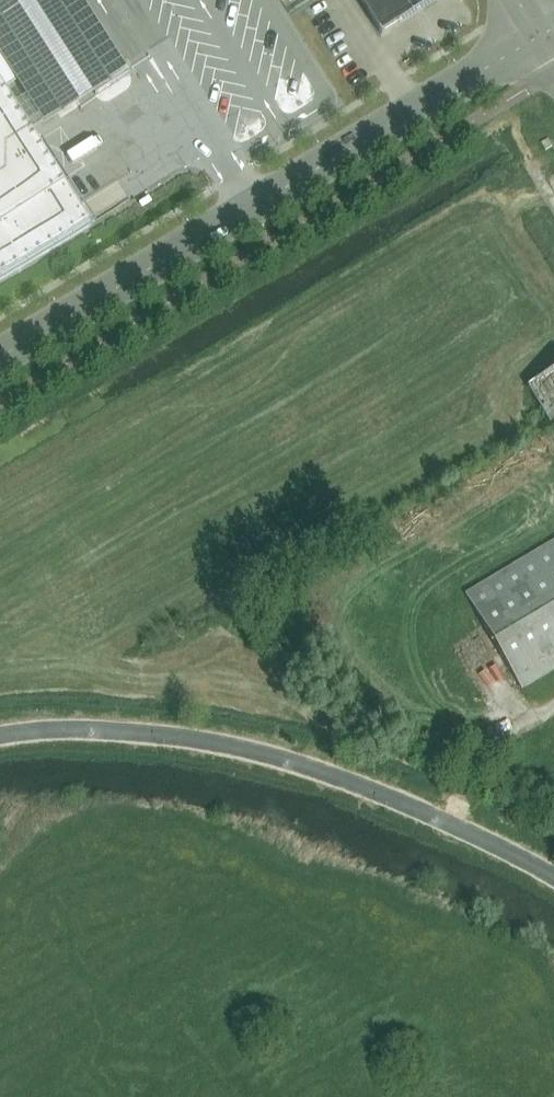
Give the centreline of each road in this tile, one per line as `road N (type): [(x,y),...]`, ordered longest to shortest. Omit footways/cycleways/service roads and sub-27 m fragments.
road 1 (unclassified): [(0,358),(540,37)]
road 2 (unclassified): [(553,875),(423,810),(280,758),(142,733),(0,736)]

